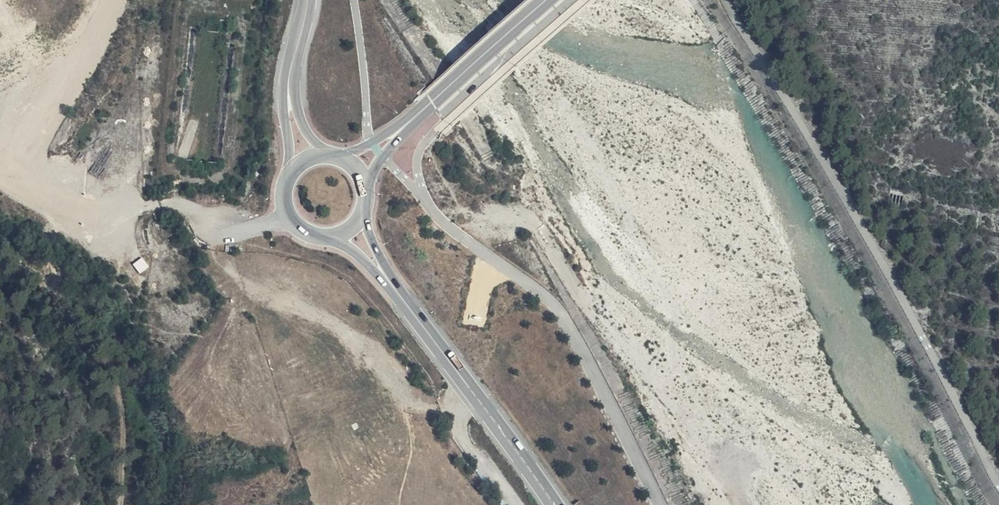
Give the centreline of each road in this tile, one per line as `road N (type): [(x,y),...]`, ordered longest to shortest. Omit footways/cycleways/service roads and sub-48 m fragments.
road 1 (track): [(466,410),(405,398),(357,338),(296,297),(249,289),(214,245),(211,214)]
road 2 (track): [(0,161),(25,191),(182,204),(255,228),(293,225)]
road 3 (primary): [(553,504),(390,279)]
road 4 (primary): [(548,0),(410,124)]
road 5 (track): [(109,0),(85,50),(0,143)]
road 6 (track): [(514,504),(461,430),(472,389)]

